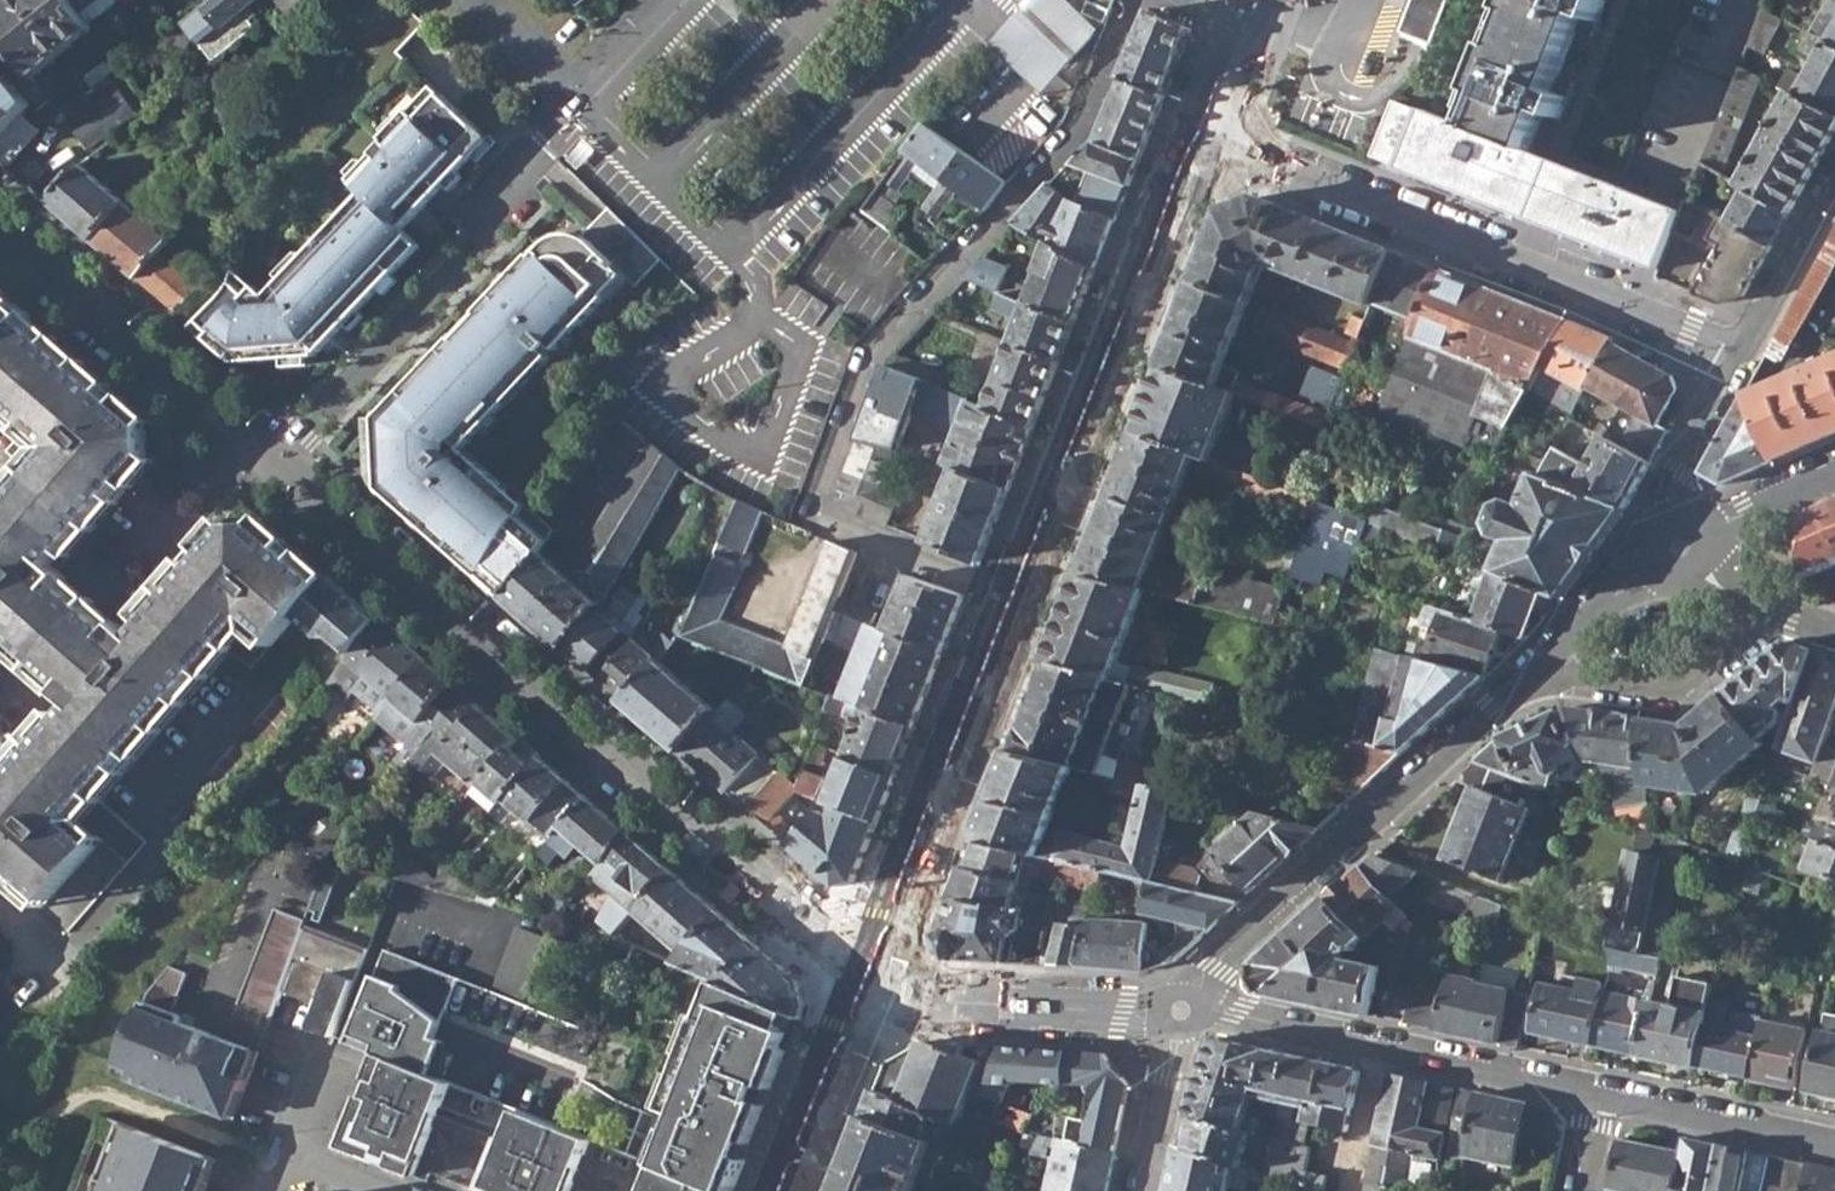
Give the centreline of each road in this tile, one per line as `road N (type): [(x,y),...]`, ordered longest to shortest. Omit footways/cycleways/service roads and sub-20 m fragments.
road 1 (residential): [(1144,0),(1085,128),(870,355),(812,511),(1022,593)]
road 2 (residential): [(276,468),(808,928),(870,971)]
road 3 (residential): [(1201,136),(1743,349)]
road 4 (residential): [(1535,666),(1216,964),(1182,1012)]
road 5 (tertiary): [(1022,593),(1201,136)]
road 6 (residential): [(1182,1012),(1602,1097)]
road 7 (residential): [(276,468),(476,249),(550,150)]
road 8 (tertiary): [(870,971),(1022,593)]
road 9 (residential): [(0,224),(243,436)]
road 10 (residential): [(1182,1012),(946,1001),(870,971)]
road 11 (residential): [(1535,666),(1658,688),(1704,667),(1769,607)]
road 12 (residential): [(1602,1097),(1834,1145)]
road 13 (tertiary): [(784,1190),(870,971)]
road 14 (residential): [(1681,545),(1675,472),(1743,349)]
road 15 (residential): [(243,436),(100,591)]
road 16 (residential): [(1681,545),(1582,620),(1535,666)]
road 17 (residential): [(1743,349),(1834,183)]
road 18 (residential): [(1148,1190),(1182,1012)]
road 19 (residential): [(1834,472),(1681,545)]
road 20 (residential): [(100,591),(71,593),(16,656),(23,680)]
road 21 (residential): [(23,680),(44,680),(99,617),(100,591)]

